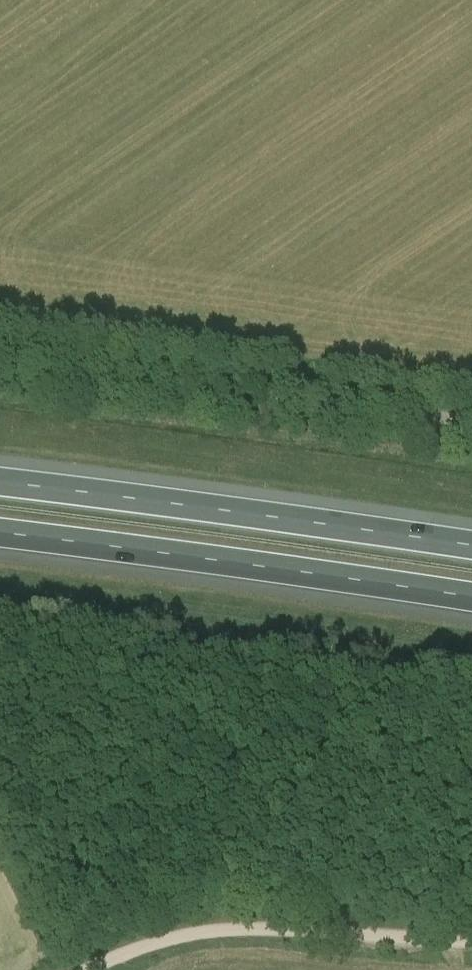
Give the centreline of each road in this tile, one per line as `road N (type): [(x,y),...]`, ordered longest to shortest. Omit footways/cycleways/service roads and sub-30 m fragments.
road 1 (motorway): [(0,532),(471,599)]
road 2 (track): [(471,418),(0,352)]
road 3 (motorway): [(471,546),(0,481)]
road 4 (track): [(97,969),(138,950),(239,929),(471,942)]

